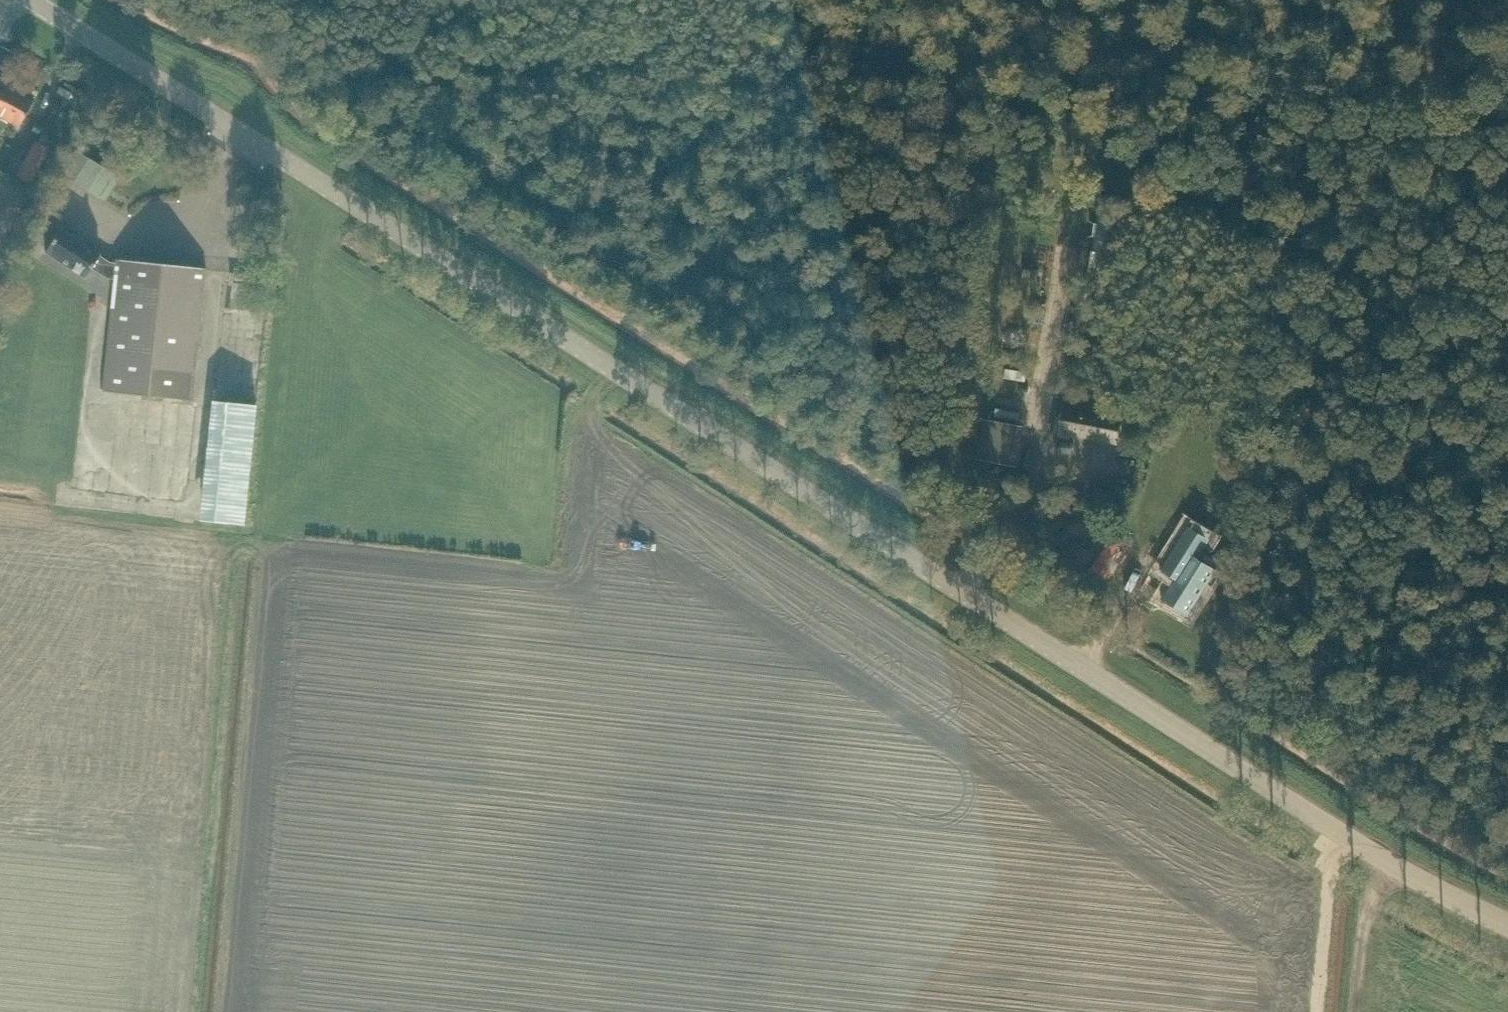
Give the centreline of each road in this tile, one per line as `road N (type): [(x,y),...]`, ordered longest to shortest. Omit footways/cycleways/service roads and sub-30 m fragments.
road 1 (unclassified): [(1507,925),(1372,851),(27,0)]
road 2 (track): [(1082,184),(1032,489),(961,590)]
road 3 (track): [(1169,532),(1082,666)]

